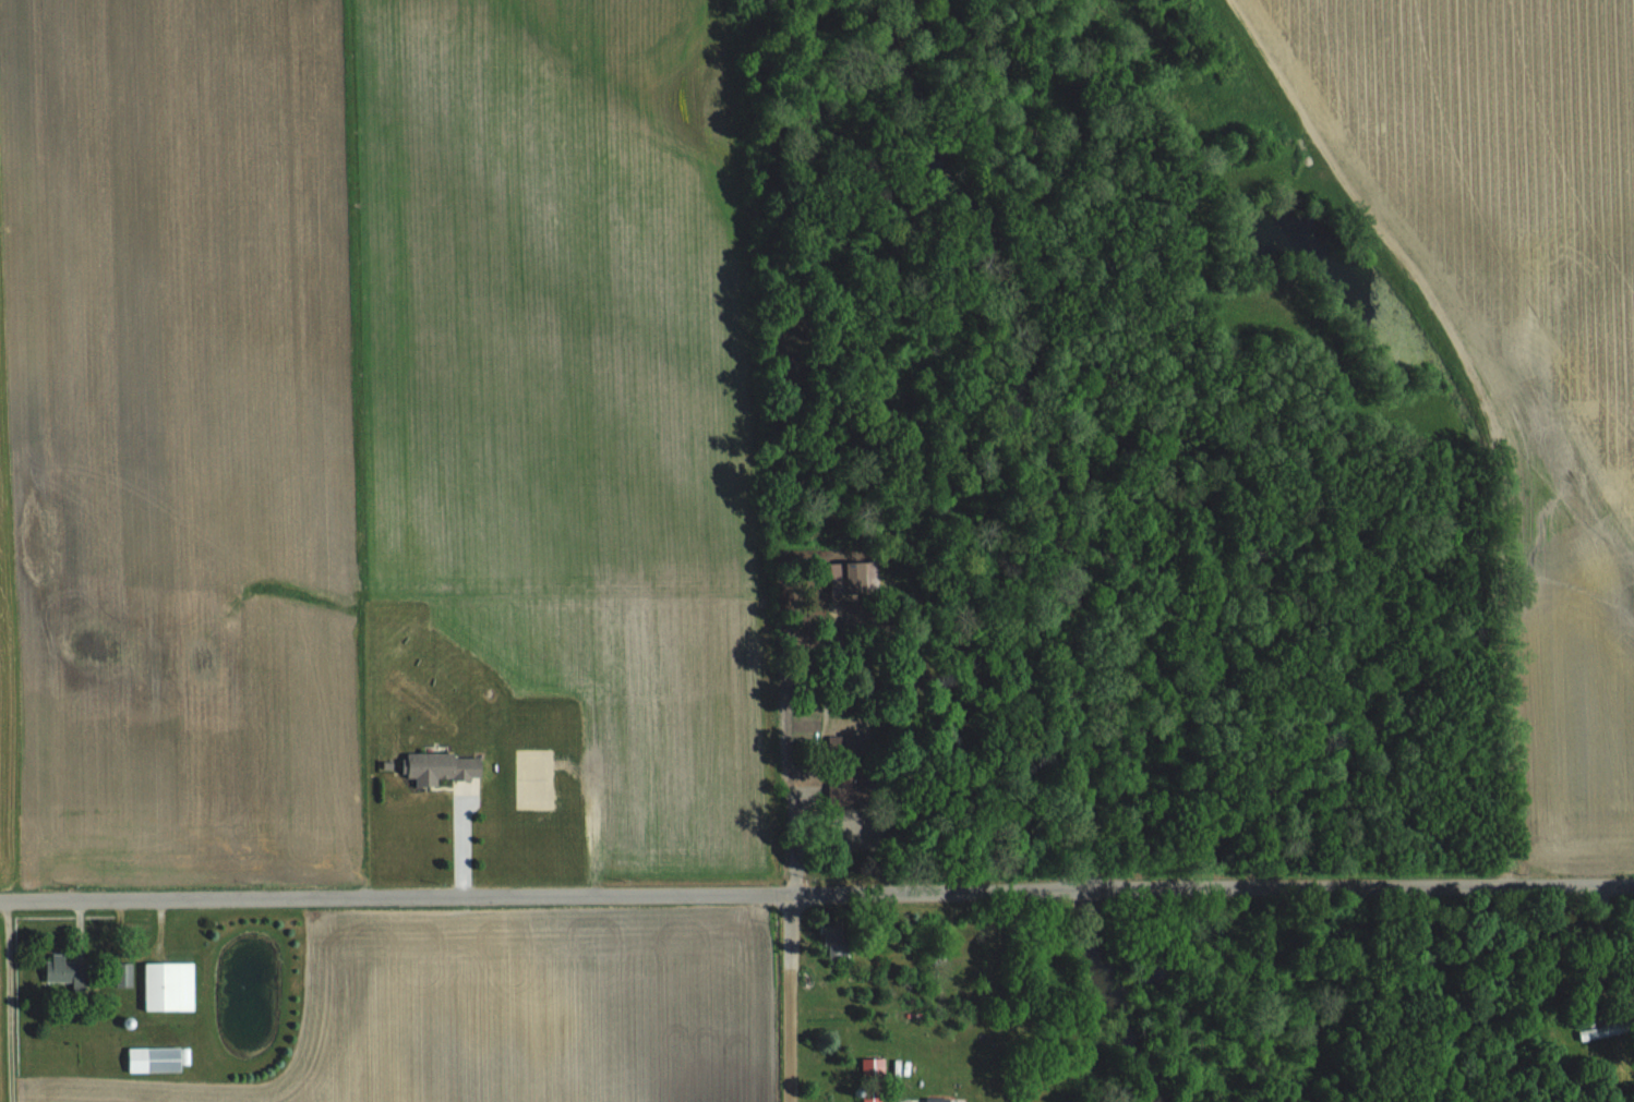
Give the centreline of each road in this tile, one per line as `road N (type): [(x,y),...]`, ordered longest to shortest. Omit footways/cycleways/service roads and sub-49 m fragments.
road 1 (residential): [(784,898),(1633,883)]
road 2 (residential): [(0,901),(784,898)]
road 3 (residential): [(784,1101),(784,898)]

